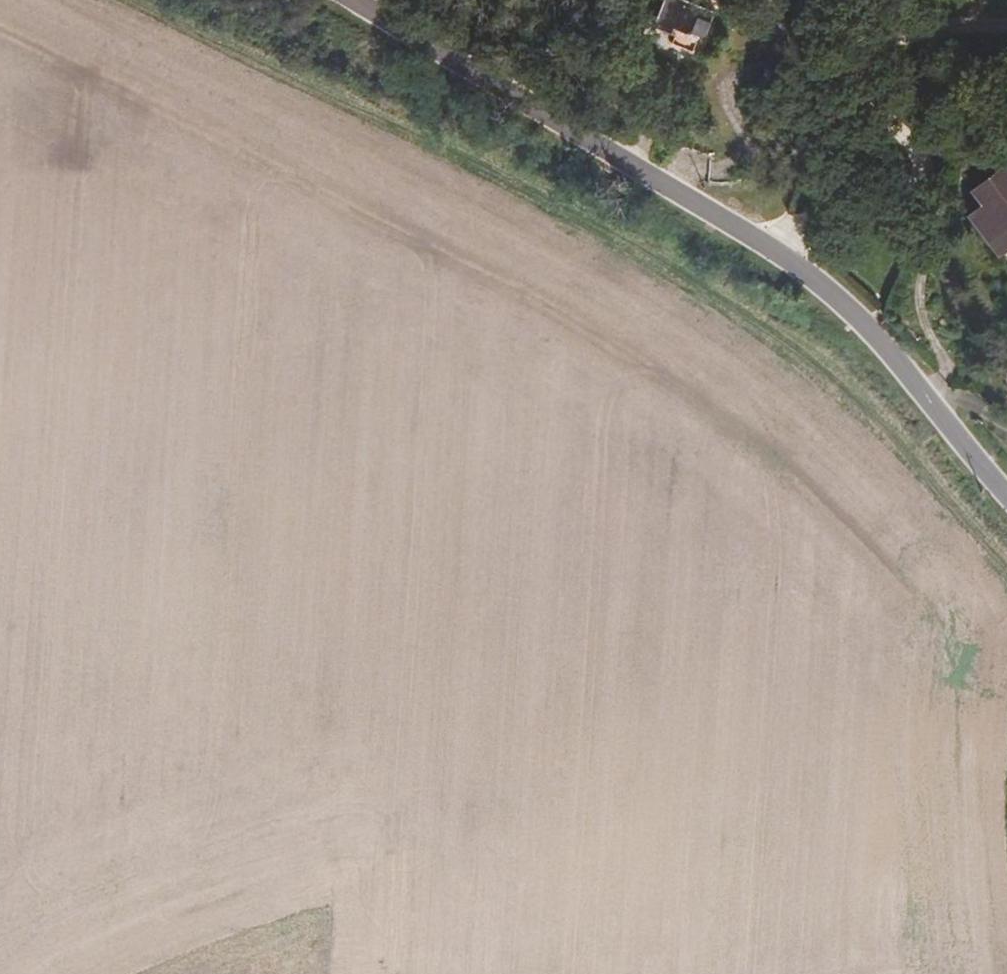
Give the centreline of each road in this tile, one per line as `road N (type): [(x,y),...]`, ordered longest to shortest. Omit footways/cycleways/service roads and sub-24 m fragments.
road 1 (tertiary): [(356,0),(815,280),(872,331),(1006,498)]

